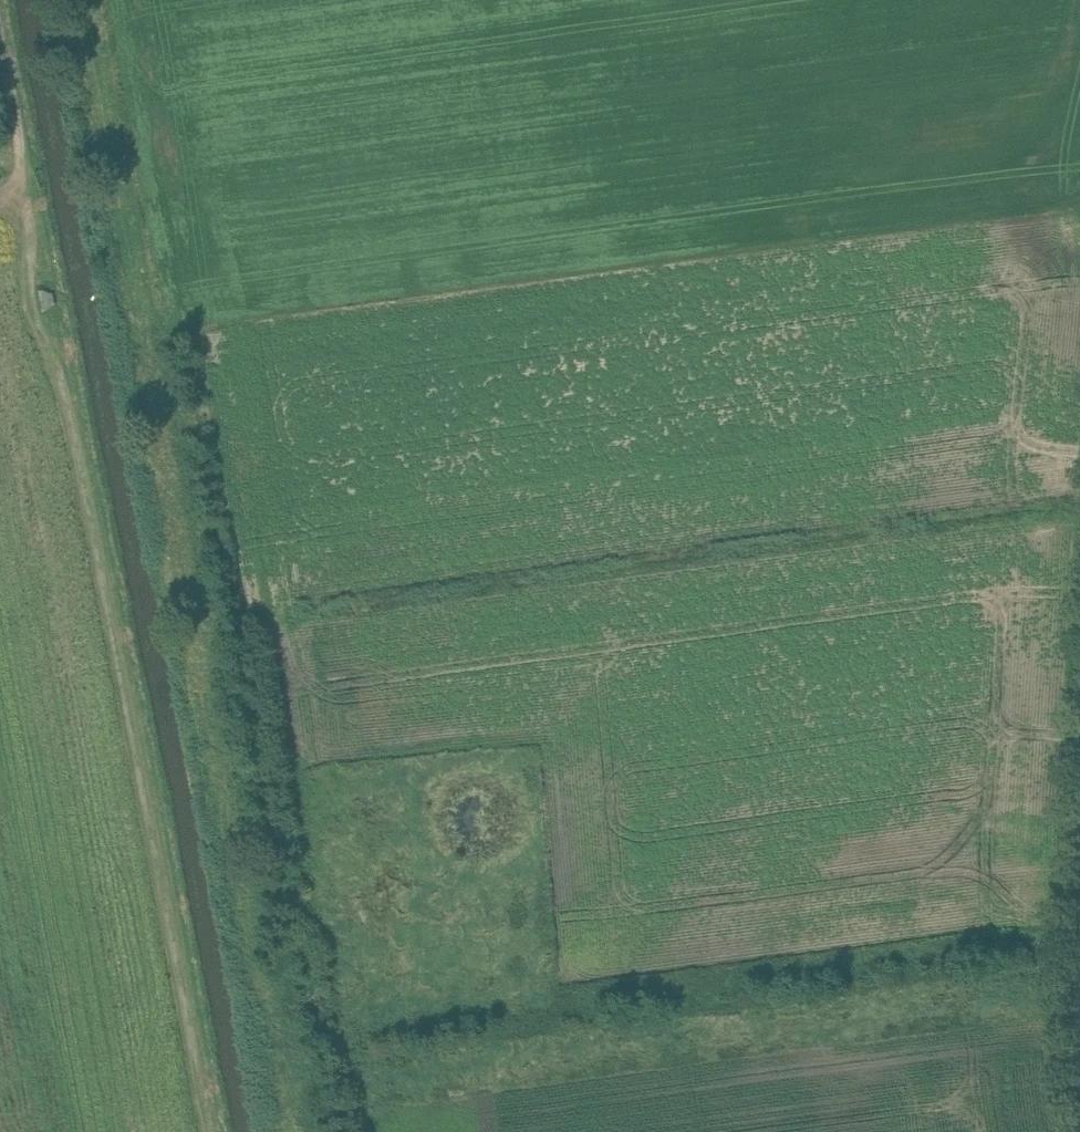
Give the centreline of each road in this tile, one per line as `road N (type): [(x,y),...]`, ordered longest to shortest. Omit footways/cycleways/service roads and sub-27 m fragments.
road 1 (track): [(0,193),(22,188),(31,217),(32,312),(59,372),(75,442),(210,1131)]
road 2 (track): [(22,188),(0,27)]

